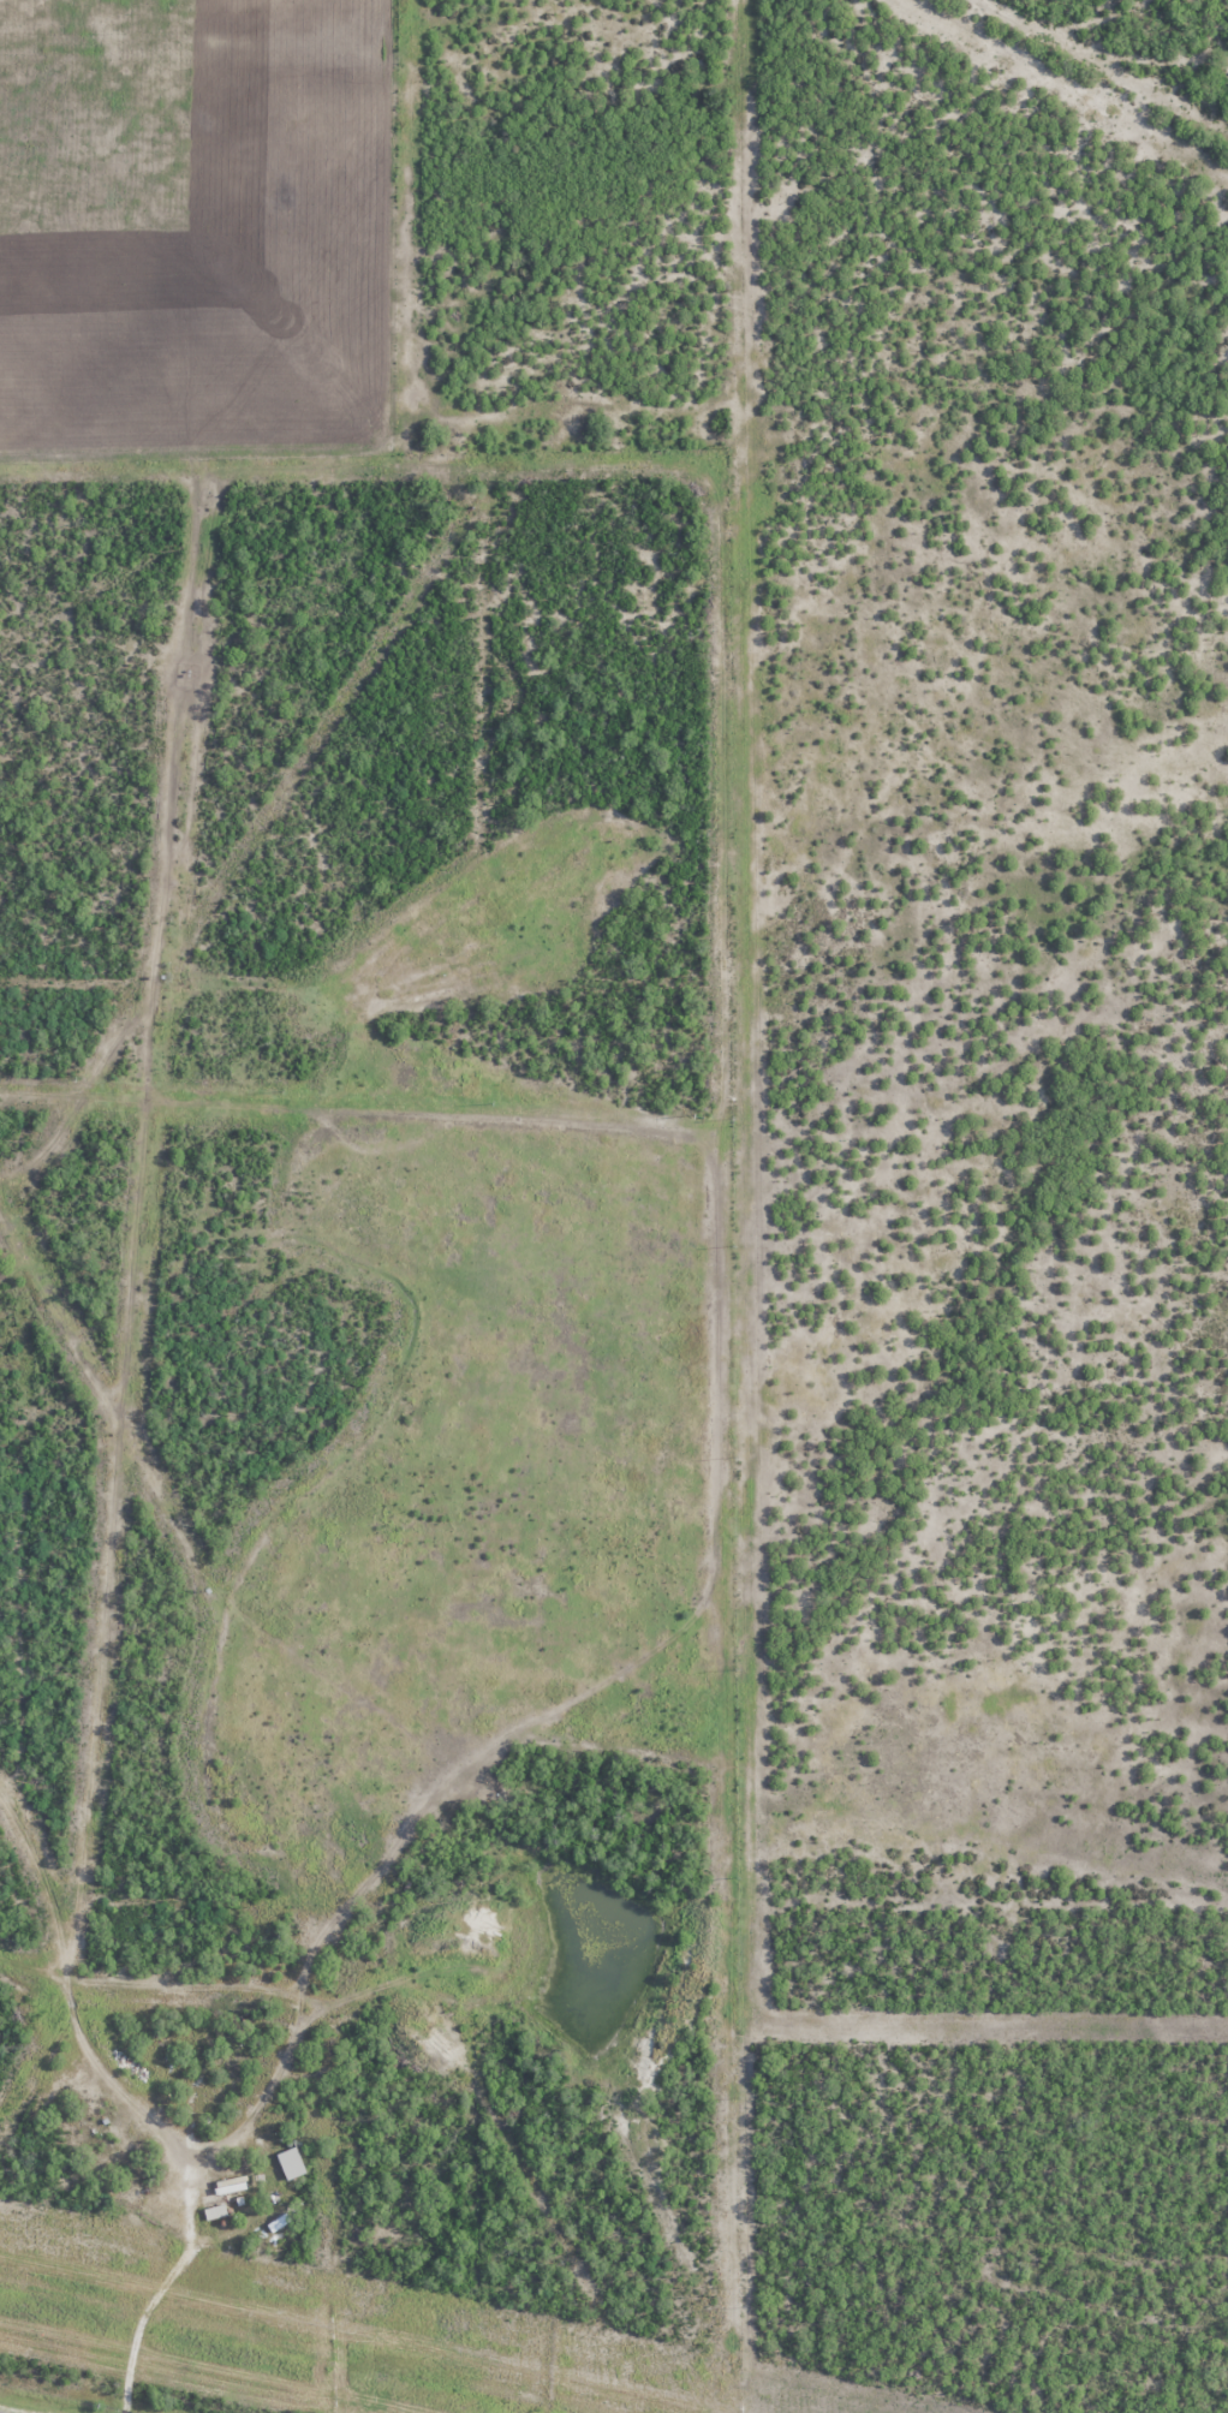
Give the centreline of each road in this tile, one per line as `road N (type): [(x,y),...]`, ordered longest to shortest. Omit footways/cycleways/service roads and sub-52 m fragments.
road 1 (track): [(128,2412),(141,2336),(157,2295),(157,2236),(53,2144),(0,2023)]
road 2 (track): [(1227,136),(966,0)]

